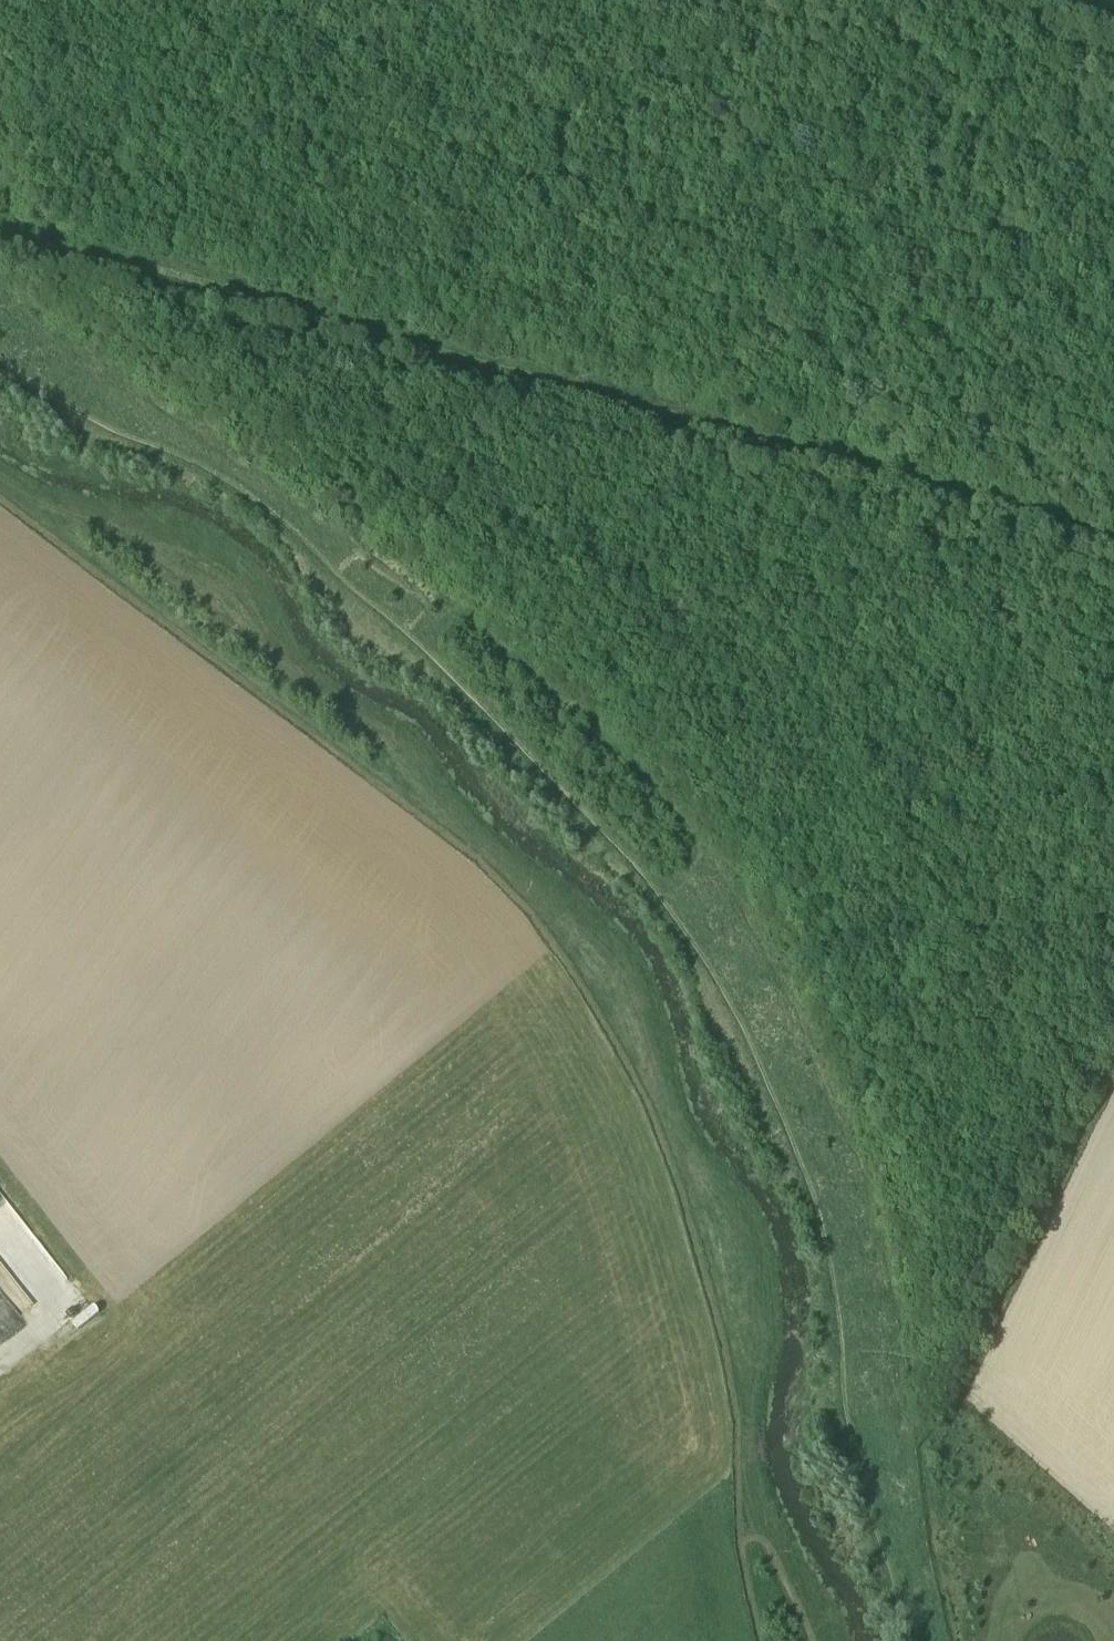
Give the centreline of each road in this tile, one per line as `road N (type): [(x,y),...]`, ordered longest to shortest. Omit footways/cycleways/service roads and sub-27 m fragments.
road 1 (track): [(1113,544),(0,232)]

